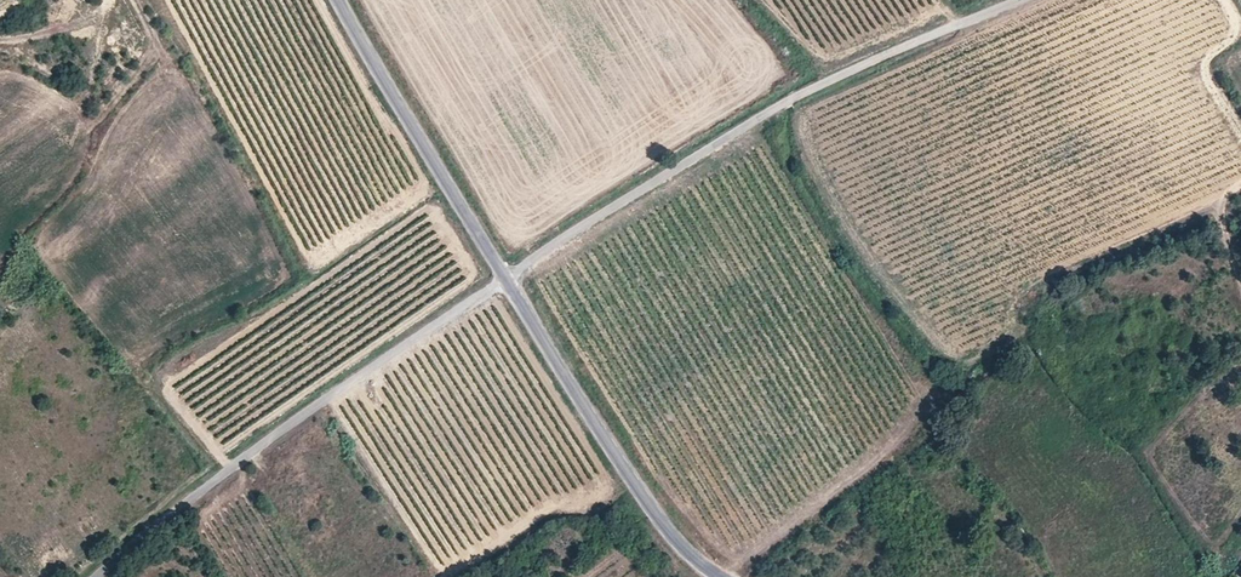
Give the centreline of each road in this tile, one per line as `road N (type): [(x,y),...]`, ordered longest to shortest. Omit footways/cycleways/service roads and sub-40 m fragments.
road 1 (unclassified): [(1011,0),(748,117),(504,275)]
road 2 (unclassified): [(85,576),(253,447),(504,275)]
road 3 (tertiary): [(504,275),(661,521),(717,576)]
road 4 (tertiary): [(336,0),(504,275)]

